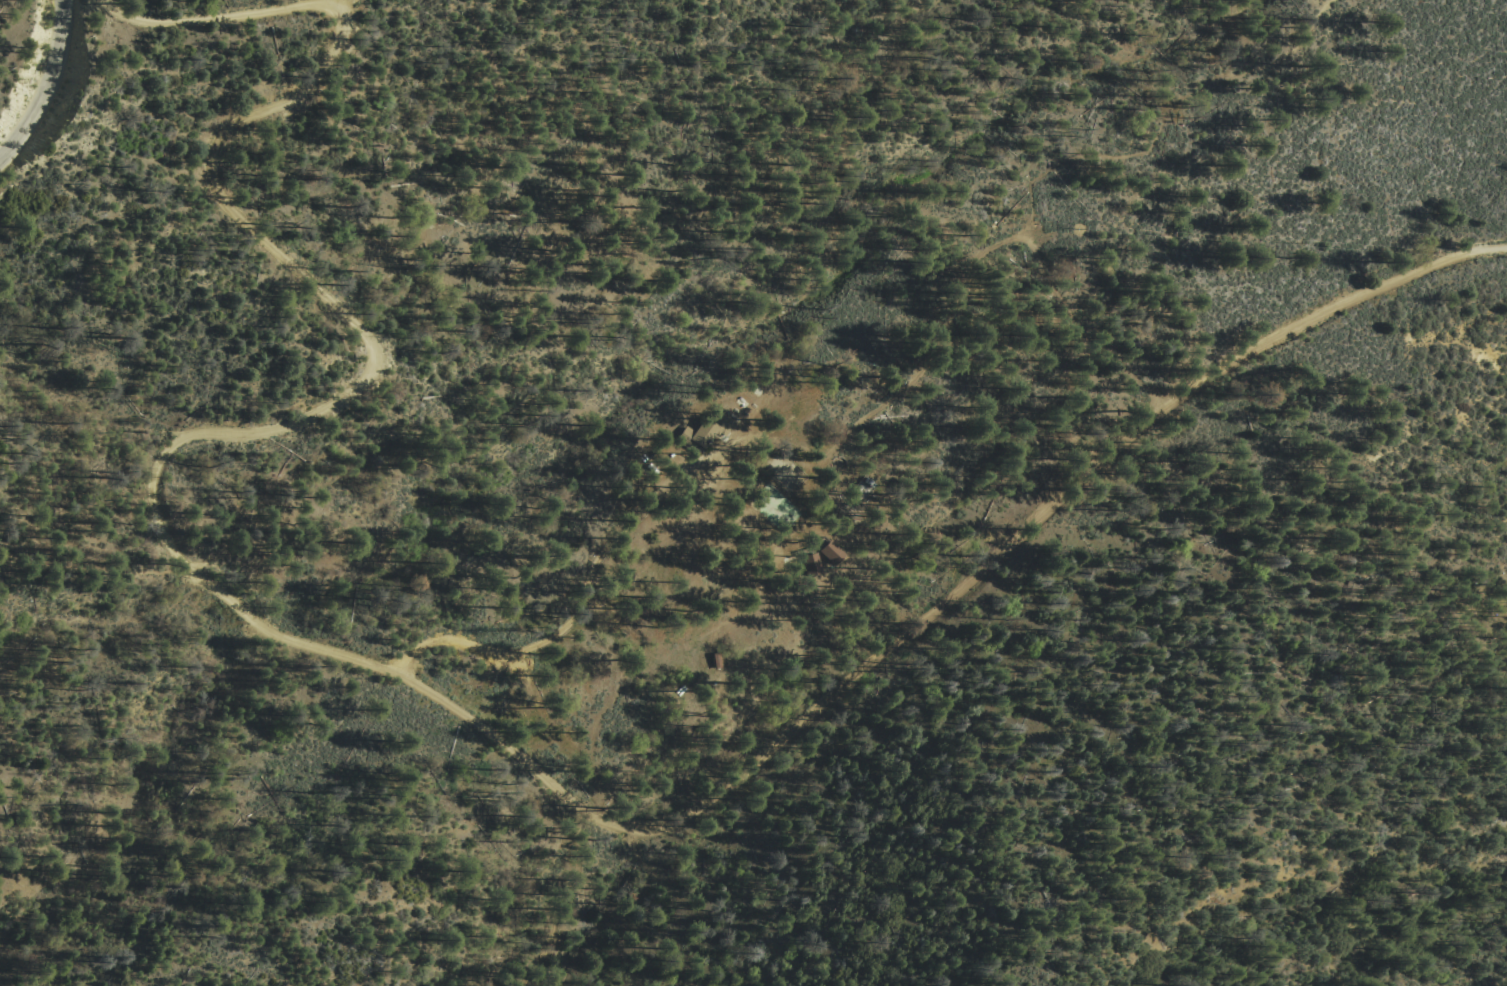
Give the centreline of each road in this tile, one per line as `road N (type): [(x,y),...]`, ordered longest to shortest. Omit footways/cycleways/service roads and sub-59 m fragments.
road 1 (track): [(102,0),(150,23),(325,6),(343,29),(335,58),(306,91),(225,136),(217,177),(242,216),(373,341),(375,367),(347,398),(298,423),(192,436),(170,451),(157,491),(180,550),(255,622),(402,675),(513,747),(605,821),(633,828),(676,825),(733,788),(1014,548),(1164,407),(1392,283)]
road 2 (track): [(395,672),(420,649),(453,641),(492,655),(526,652),(571,622),(595,566),(664,490)]
road 3 (residential): [(0,158),(26,128),(52,73),(64,11)]
road 4 (residential): [(1392,283),(1470,252),(1506,248)]

